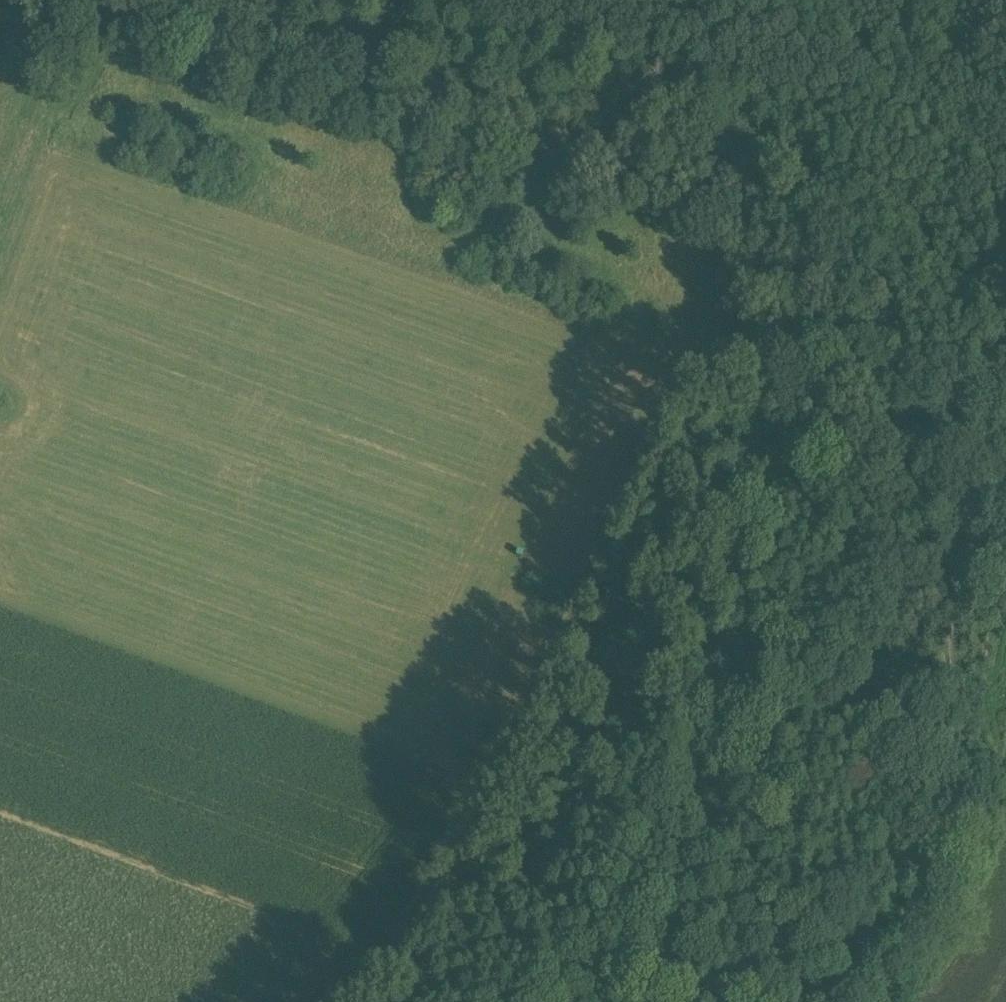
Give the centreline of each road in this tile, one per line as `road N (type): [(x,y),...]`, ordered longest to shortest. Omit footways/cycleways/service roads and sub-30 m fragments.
road 1 (track): [(729,347),(501,839),(373,1001)]
road 2 (track): [(0,294),(45,159)]

